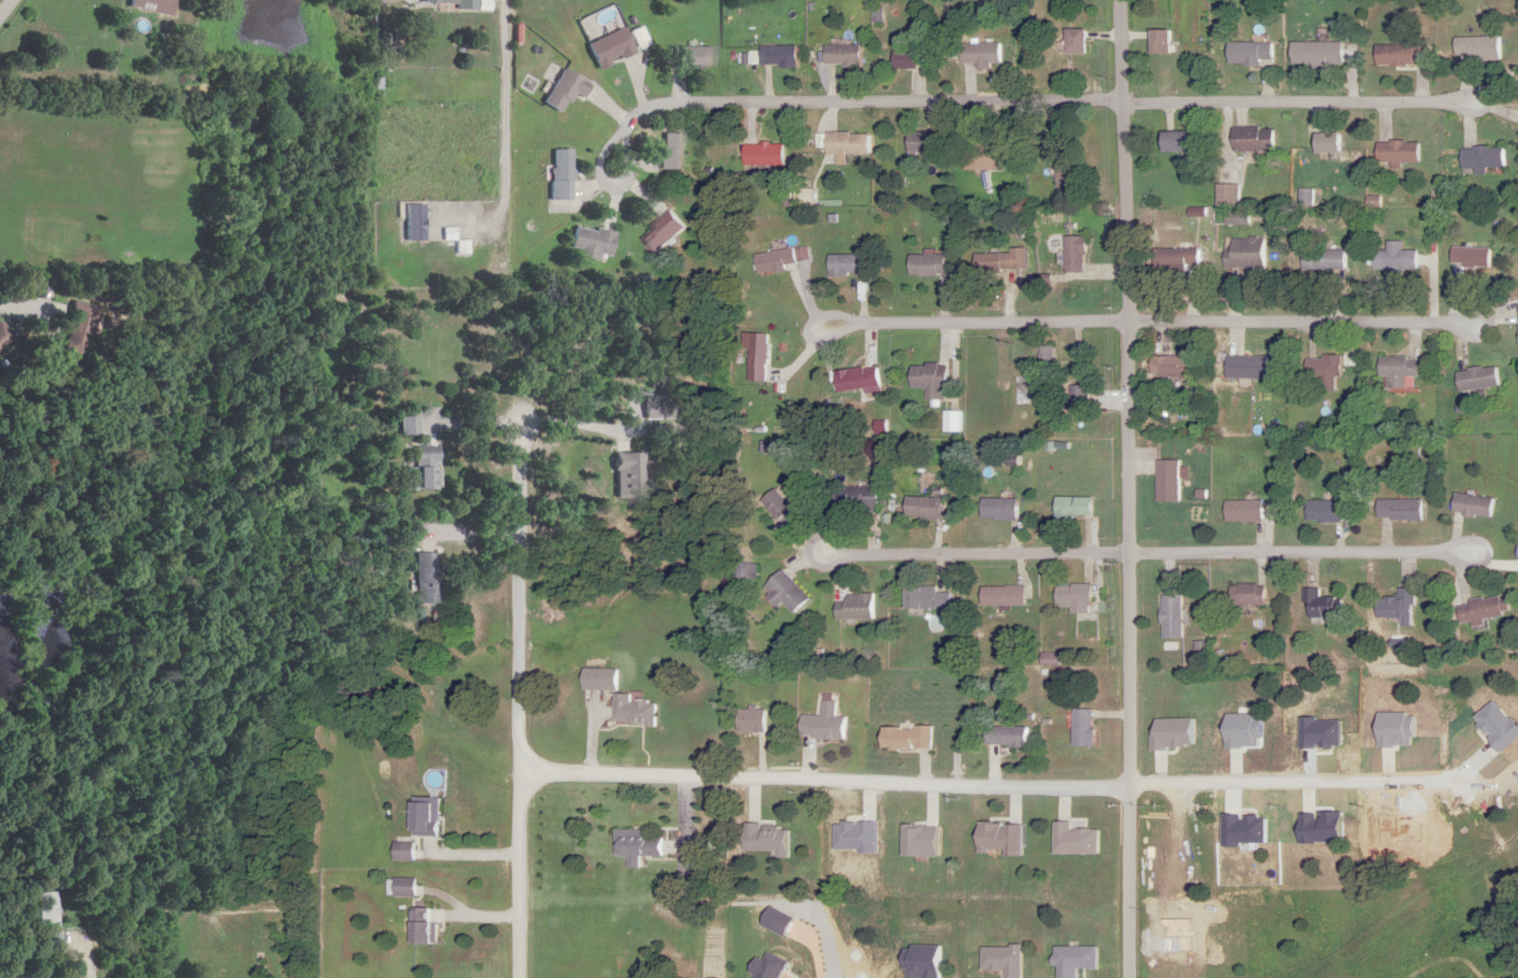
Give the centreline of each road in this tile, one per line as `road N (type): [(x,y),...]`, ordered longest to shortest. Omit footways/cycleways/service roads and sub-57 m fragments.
road 1 (residential): [(1131,977),(1124,0)]
road 2 (residential): [(1131,788),(521,773)]
road 3 (residential): [(518,977),(519,427)]
road 4 (residential): [(625,132),(641,111),(658,105),(1125,105)]
road 5 (residential): [(1131,788),(1203,782),(1273,764),(1430,759),(1441,761),(1458,793),(1472,840)]
road 6 (residential): [(1125,105),(1476,101)]
road 7 (residential): [(1128,323),(1475,325)]
road 8 (residential): [(1132,556),(1468,553)]
road 9 (residential): [(823,554),(1132,556)]
road 10 (residential): [(826,329),(1128,323)]
road 11 (residential): [(377,0),(365,84),(340,89),(225,69),(182,71),(172,91)]
road 12 (residential): [(1472,840),(1457,861),(1426,871),(1356,949),(1307,977)]
road 13 (residential): [(615,139),(625,132),(631,166),(616,190),(601,174),(615,139)]

